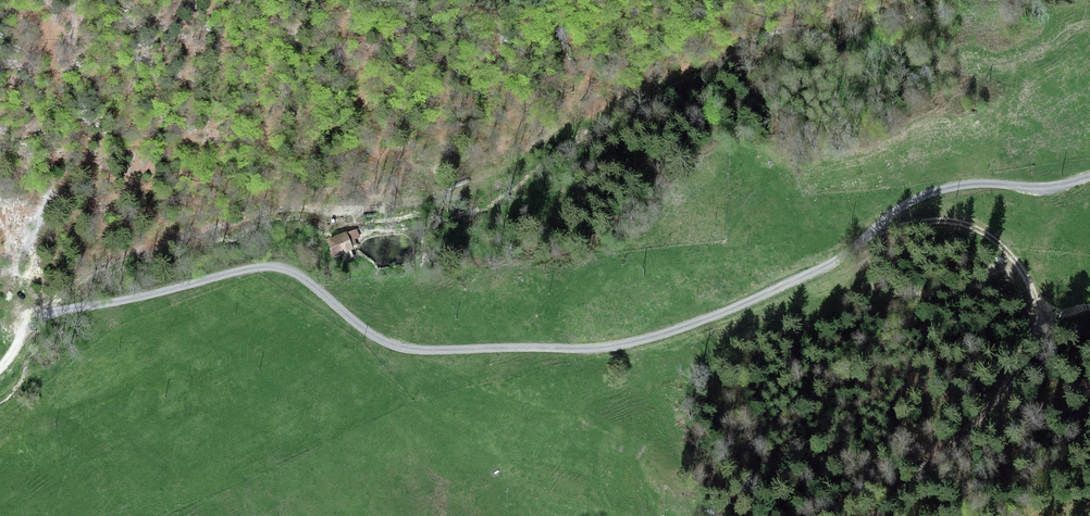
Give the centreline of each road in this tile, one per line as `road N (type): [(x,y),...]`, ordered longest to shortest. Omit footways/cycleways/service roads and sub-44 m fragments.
road 1 (unclassified): [(1089,177),(1050,187),(971,184),(931,192),(796,280),(643,340),(595,348),(393,345),(293,271),(267,265),(53,311),(35,319),(0,368)]
road 2 (track): [(53,311),(107,265),(136,253),(260,216),(387,211),(517,163)]
road 3 (track): [(867,237),(920,222),(970,226),(1012,255),(1038,308),(1027,358),(993,405),(868,515)]

